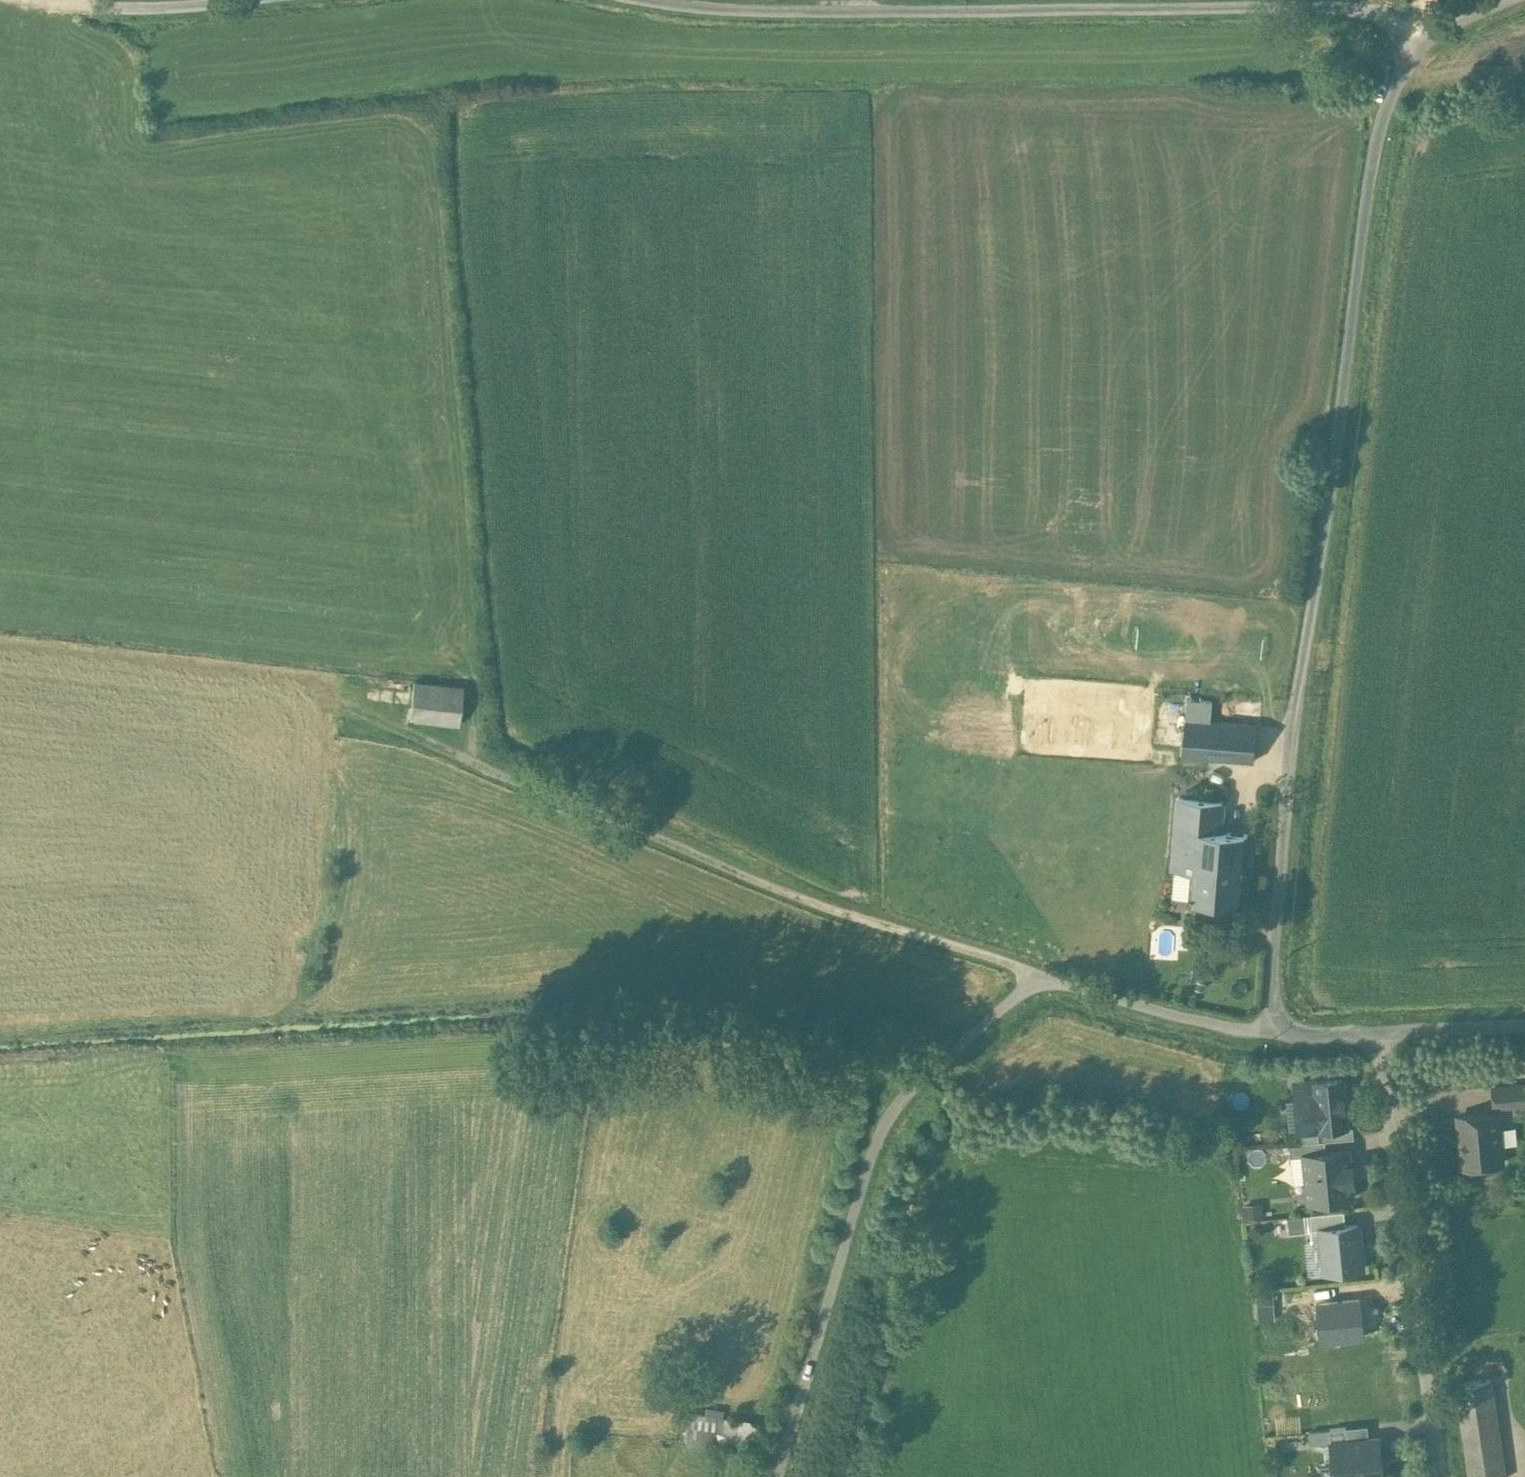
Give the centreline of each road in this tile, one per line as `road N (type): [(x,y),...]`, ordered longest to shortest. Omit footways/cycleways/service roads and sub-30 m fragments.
road 1 (residential): [(1274,1036),(1356,263),(1379,138),(1400,75),(1427,39)]
road 2 (residential): [(1274,1036),(1045,977),(910,1074),(869,1142),(771,1476)]
road 3 (residential): [(1427,39),(1381,10),(781,12),(655,0)]
road 4 (residential): [(1387,1039),(1444,1476)]
road 5 (residential): [(240,0),(120,9),(45,0)]
road 6 (residential): [(1524,1028),(1387,1039)]

